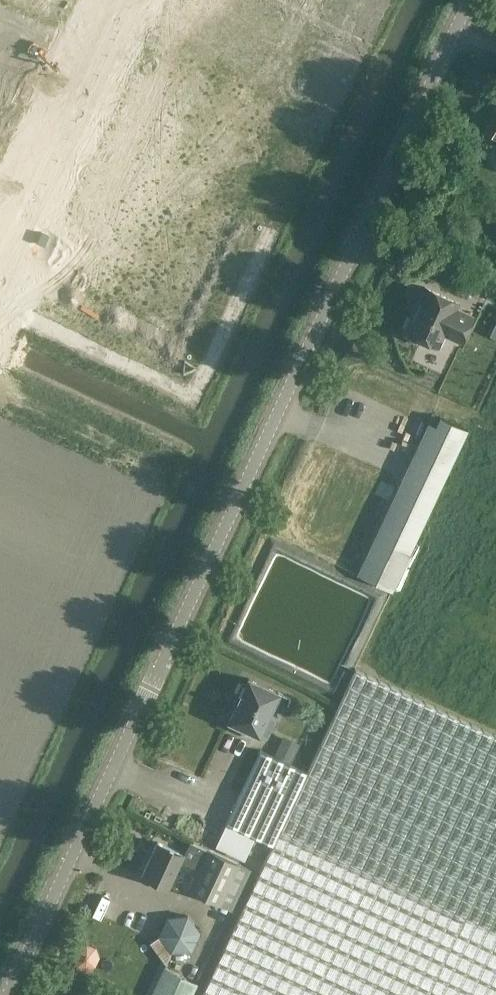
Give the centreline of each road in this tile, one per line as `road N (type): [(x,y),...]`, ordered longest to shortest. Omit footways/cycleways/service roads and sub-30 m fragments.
road 1 (tertiary): [(7,994),(469,0)]
road 2 (residential): [(0,288),(125,0)]
road 3 (unknown): [(2,285),(193,374)]

